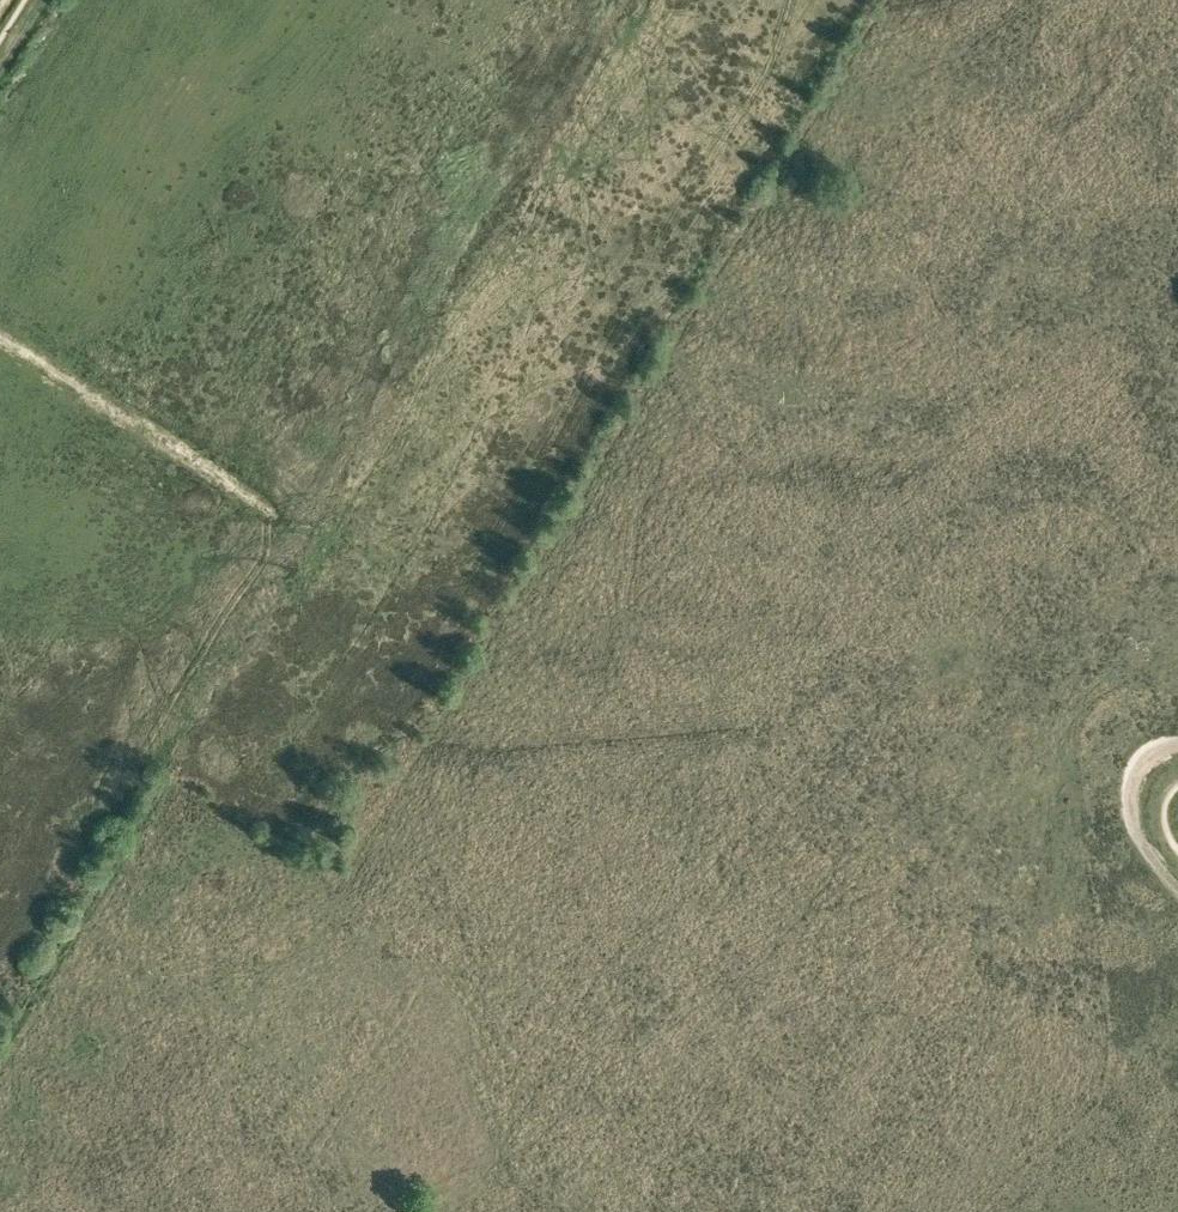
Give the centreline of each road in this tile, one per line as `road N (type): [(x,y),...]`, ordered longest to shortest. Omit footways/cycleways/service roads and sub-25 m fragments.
road 1 (track): [(1177,743),(1146,757),(1132,790),(1141,831),(1177,888)]

